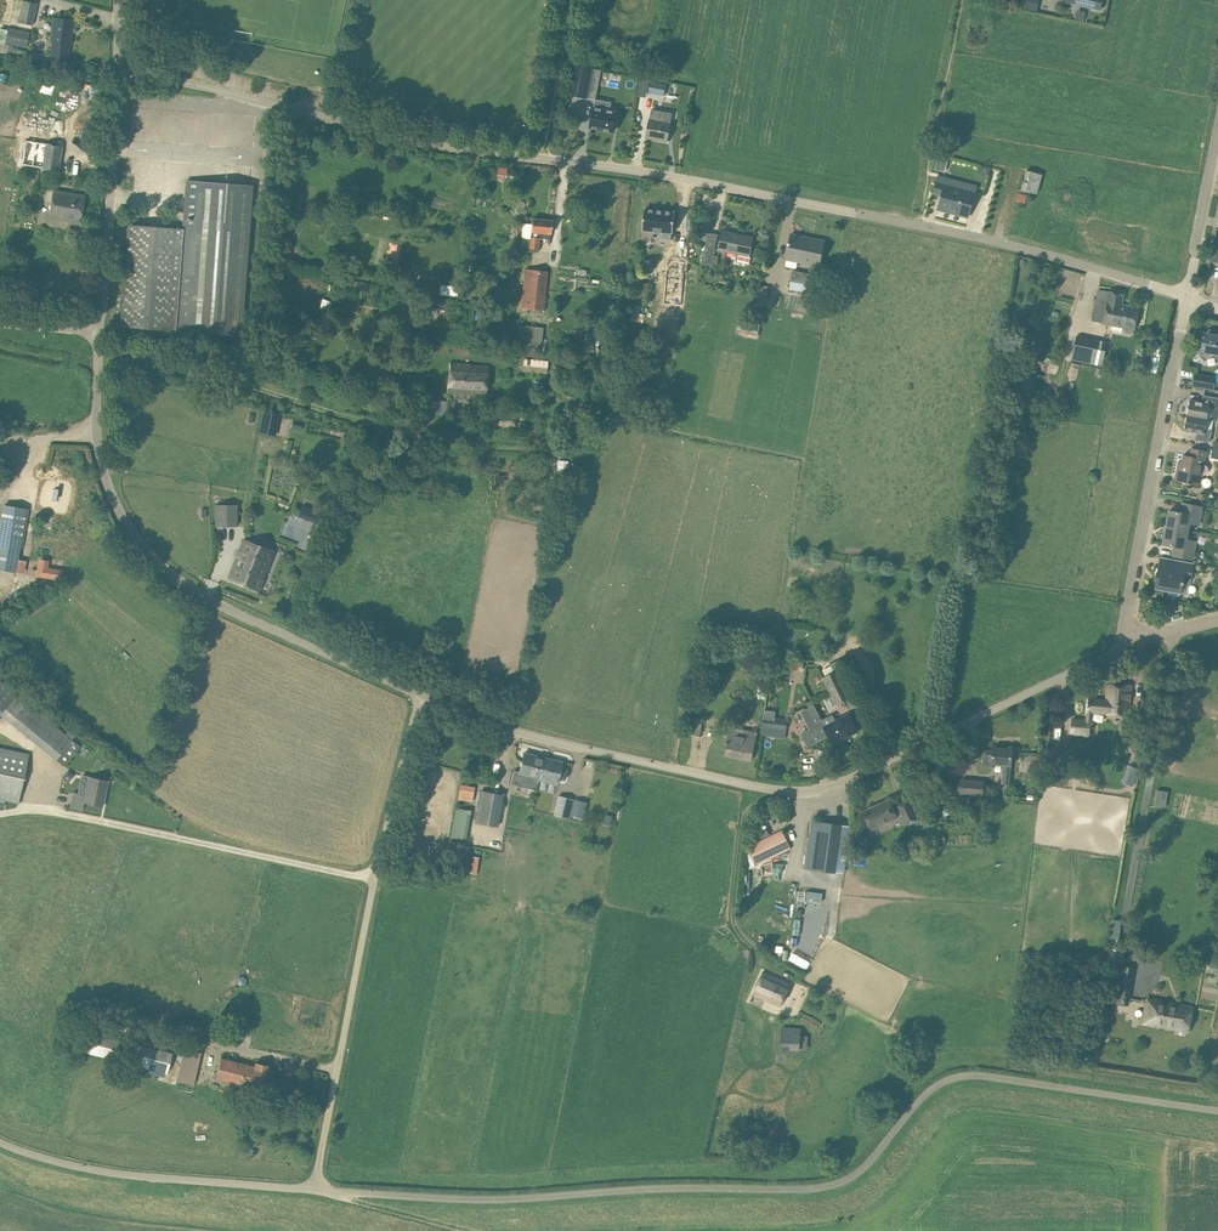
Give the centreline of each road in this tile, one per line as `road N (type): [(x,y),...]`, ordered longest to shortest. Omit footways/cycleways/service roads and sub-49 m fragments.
road 1 (unclassified): [(1188,296),(1011,245),(620,167),(425,144),(122,70)]
road 2 (unclassified): [(314,1189),(497,1201),(823,1187),(850,1177),(927,1093),(961,1078),(1217,1113)]
road 3 (unclassified): [(1119,650),(871,765),(791,784),(725,782),(419,697)]
road 4 (unclassified): [(419,697),(211,598),(140,538),(101,464),(104,334)]
road 5 (unclassified): [(314,1189),(419,697)]
road 6 (track): [(0,816),(62,815),(375,880)]
road 7 (unclassified): [(1119,650),(1188,296)]
road 8 (track): [(446,421),(384,430),(218,377),(102,354)]
road 9 (unclassified): [(0,1144),(89,1172),(314,1189)]
road 10 (residential): [(1164,636),(1121,927),(1129,949)]
road 11 (unclassified): [(104,334),(122,70)]
road 12 (track): [(964,0),(917,226)]
road 13 (unclassified): [(1188,296),(1217,142)]

